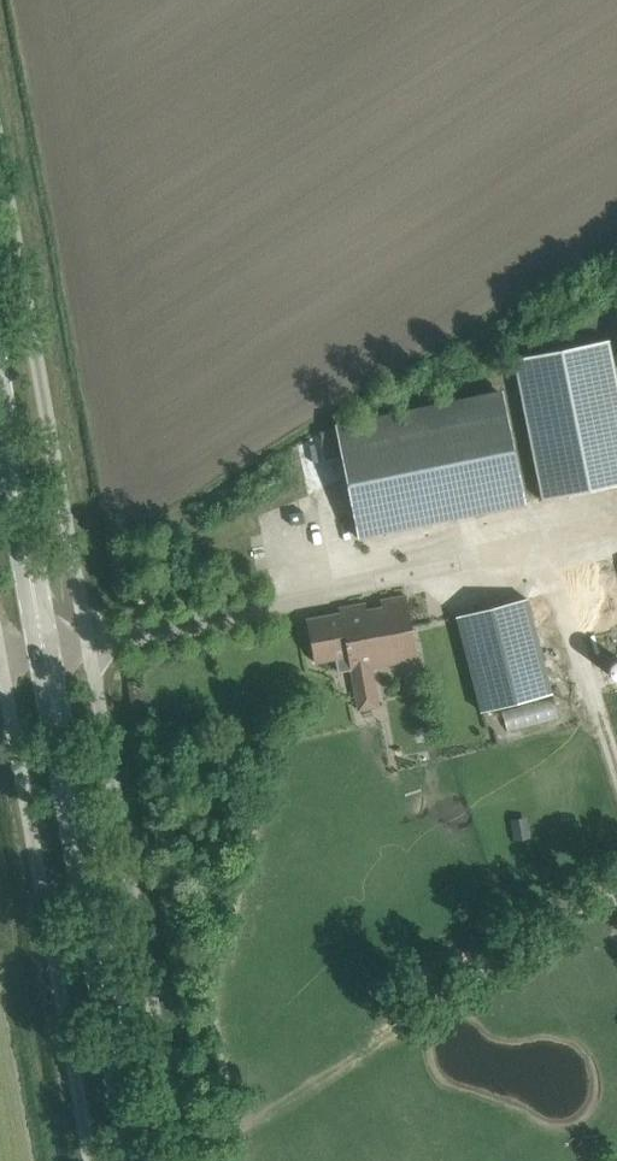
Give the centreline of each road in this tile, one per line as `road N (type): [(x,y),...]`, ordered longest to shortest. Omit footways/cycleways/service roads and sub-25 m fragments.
road 1 (unclassified): [(0,163),(180,1160)]
road 2 (primary): [(141,1160),(0,374)]
road 3 (unclassified): [(88,1160),(0,664)]

